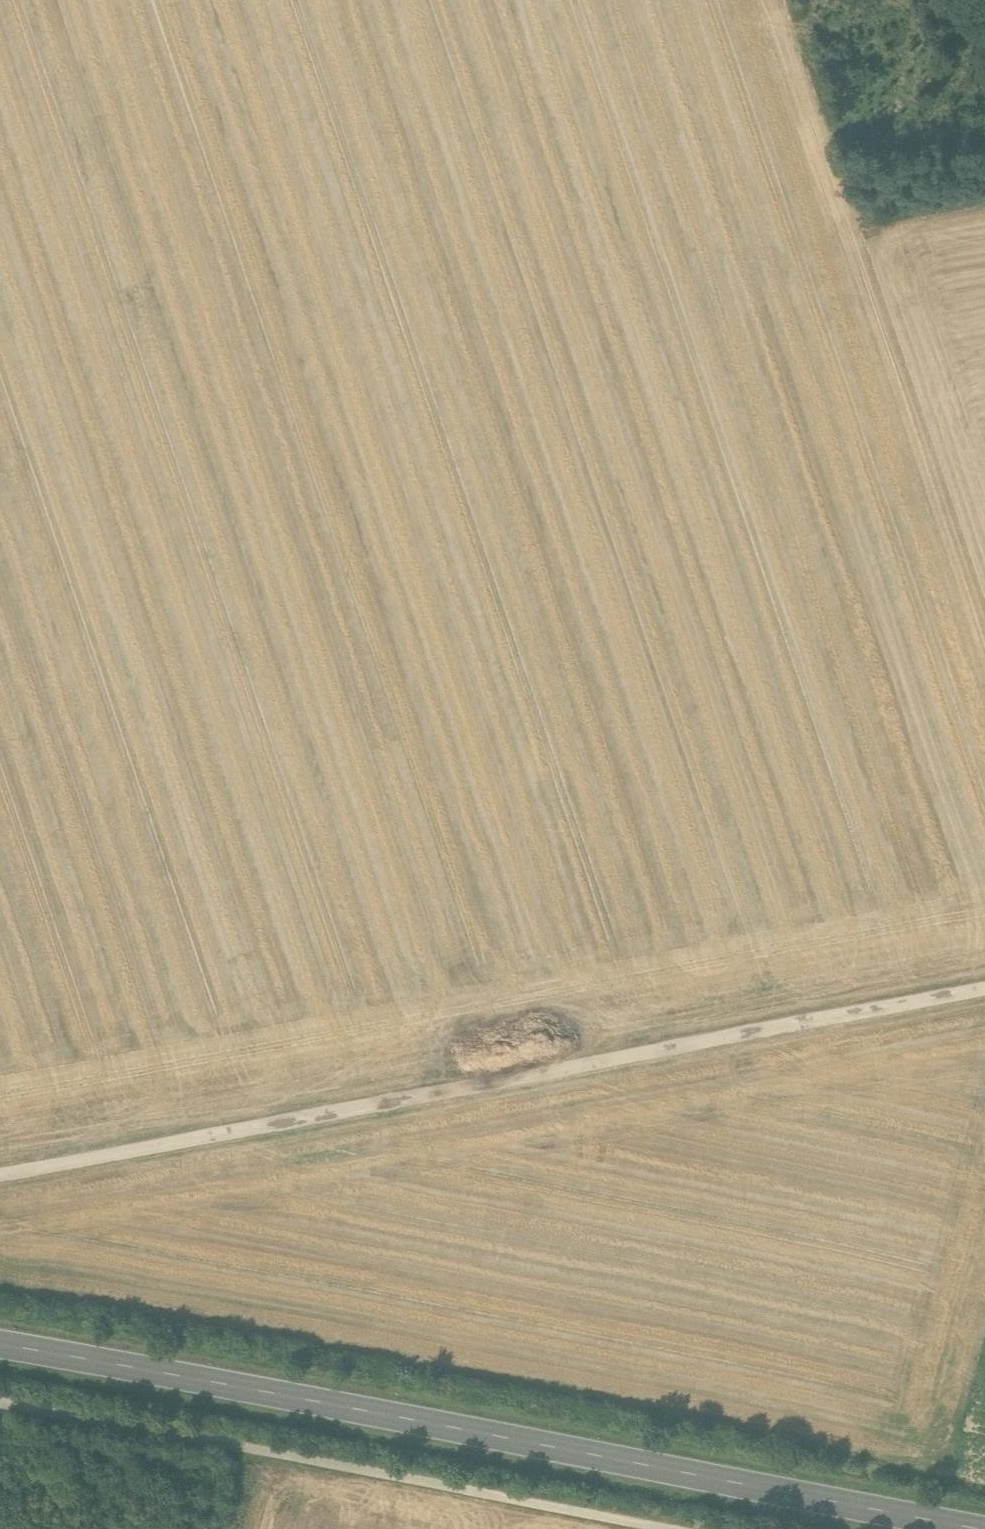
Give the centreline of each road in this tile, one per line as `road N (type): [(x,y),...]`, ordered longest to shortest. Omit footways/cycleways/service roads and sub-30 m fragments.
road 1 (track): [(0,1174),(984,989)]
road 2 (primary): [(984,1527),(362,1402),(0,1348)]
road 3 (track): [(0,1410),(652,1528)]
road 4 (track): [(984,214),(856,243)]

